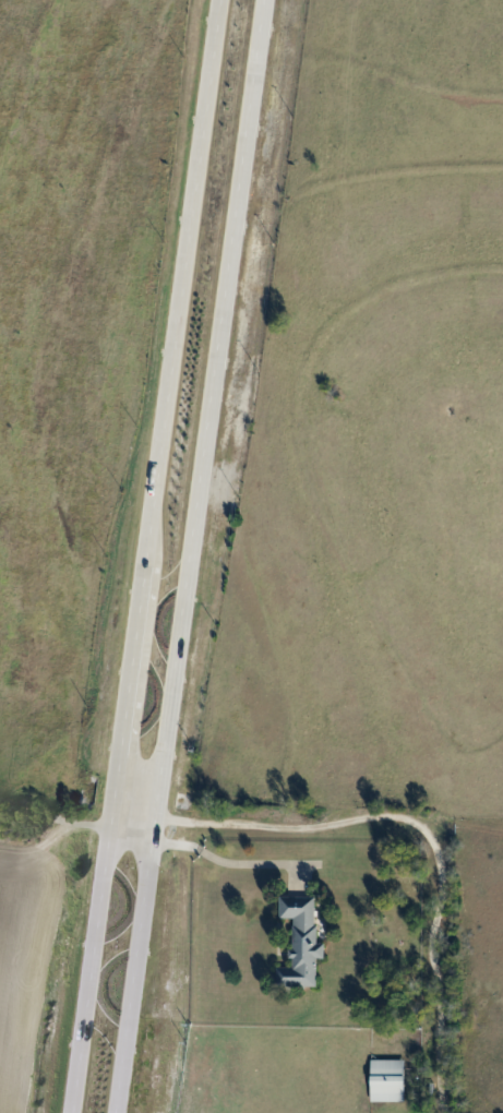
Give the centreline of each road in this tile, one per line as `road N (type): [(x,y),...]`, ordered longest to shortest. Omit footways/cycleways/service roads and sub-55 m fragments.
road 1 (primary): [(111,1112),(260,0)]
road 2 (primary): [(214,0),(65,1112)]

